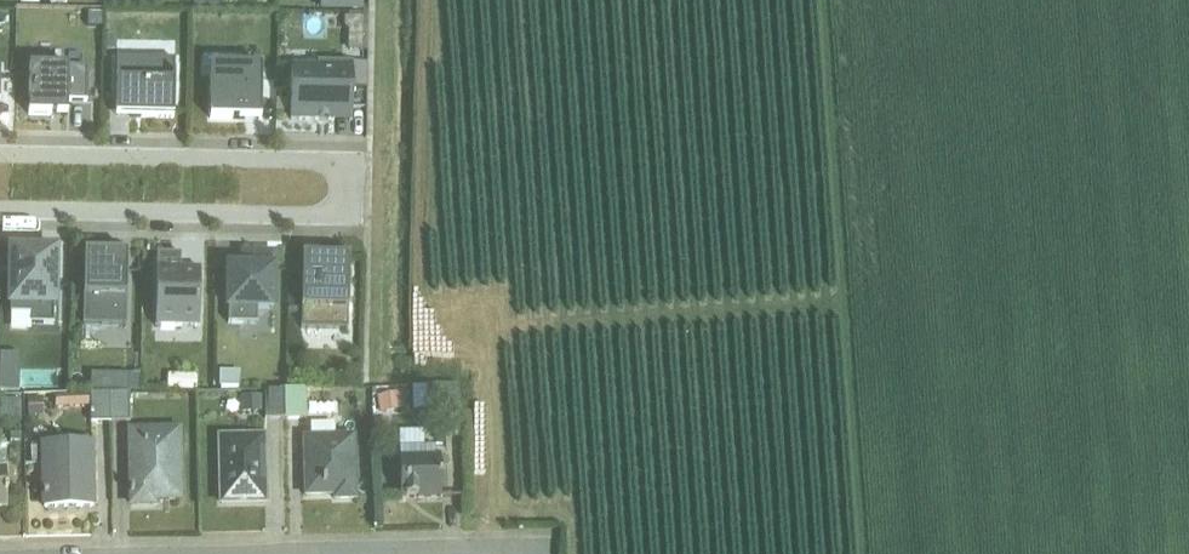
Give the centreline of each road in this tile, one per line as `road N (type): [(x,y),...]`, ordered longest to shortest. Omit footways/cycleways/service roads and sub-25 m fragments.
road 1 (residential): [(0,153),(326,163),(349,189),(325,216),(0,210)]

